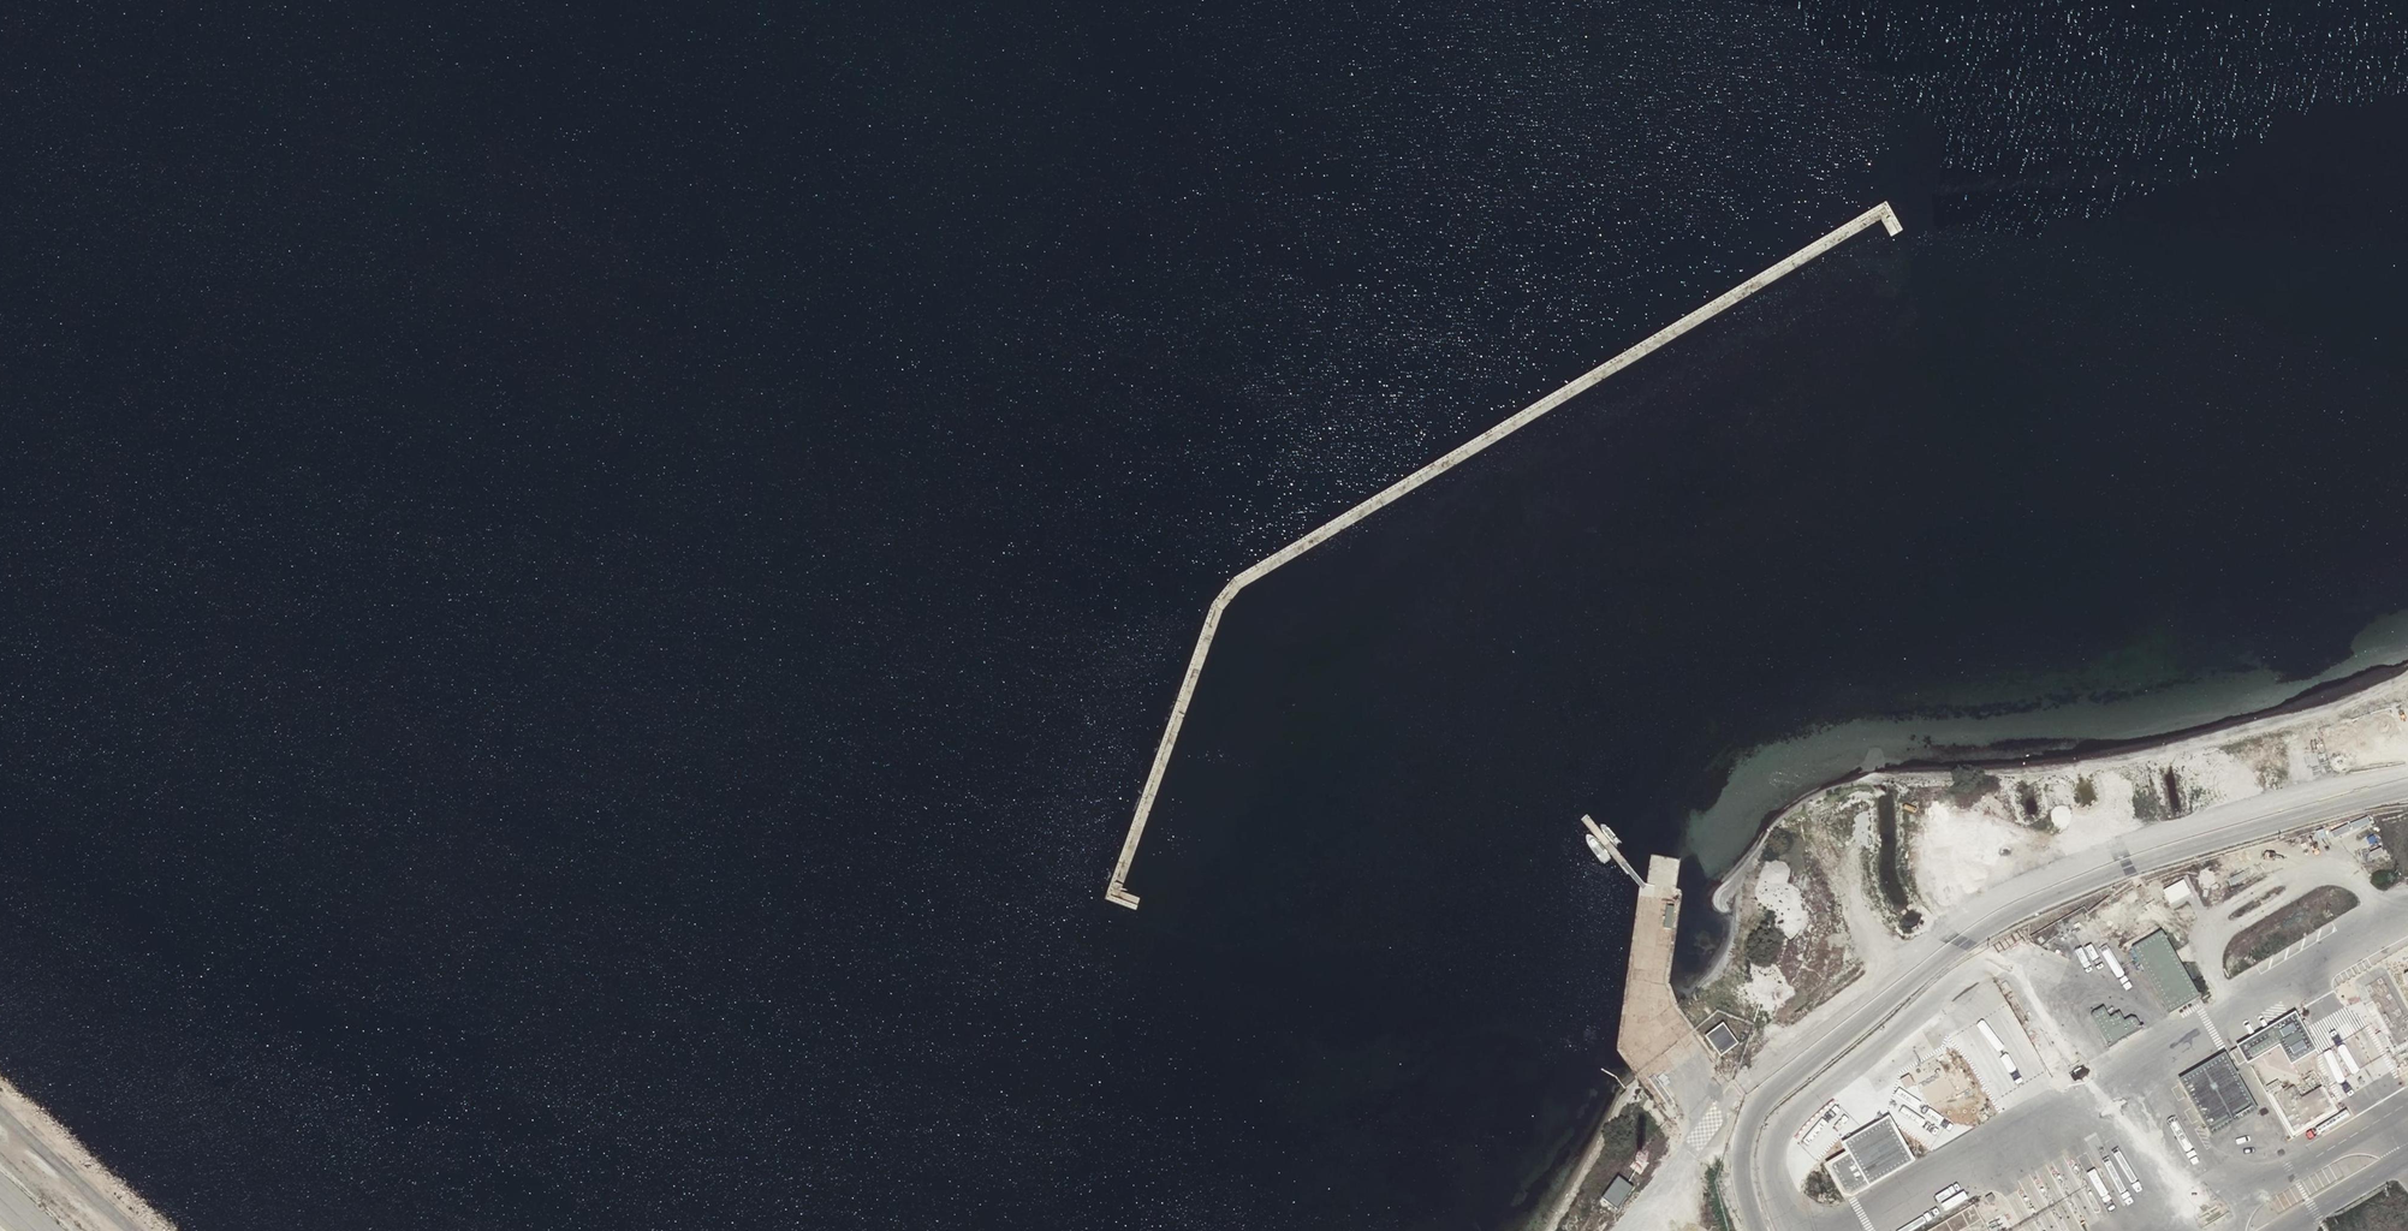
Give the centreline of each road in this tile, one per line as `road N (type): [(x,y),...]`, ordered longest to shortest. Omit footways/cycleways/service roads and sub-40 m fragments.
road 1 (unclassified): [(1759,1230),(1740,1162),(1758,1105),(1960,945),(2006,916),(2127,867),(2407,789)]

